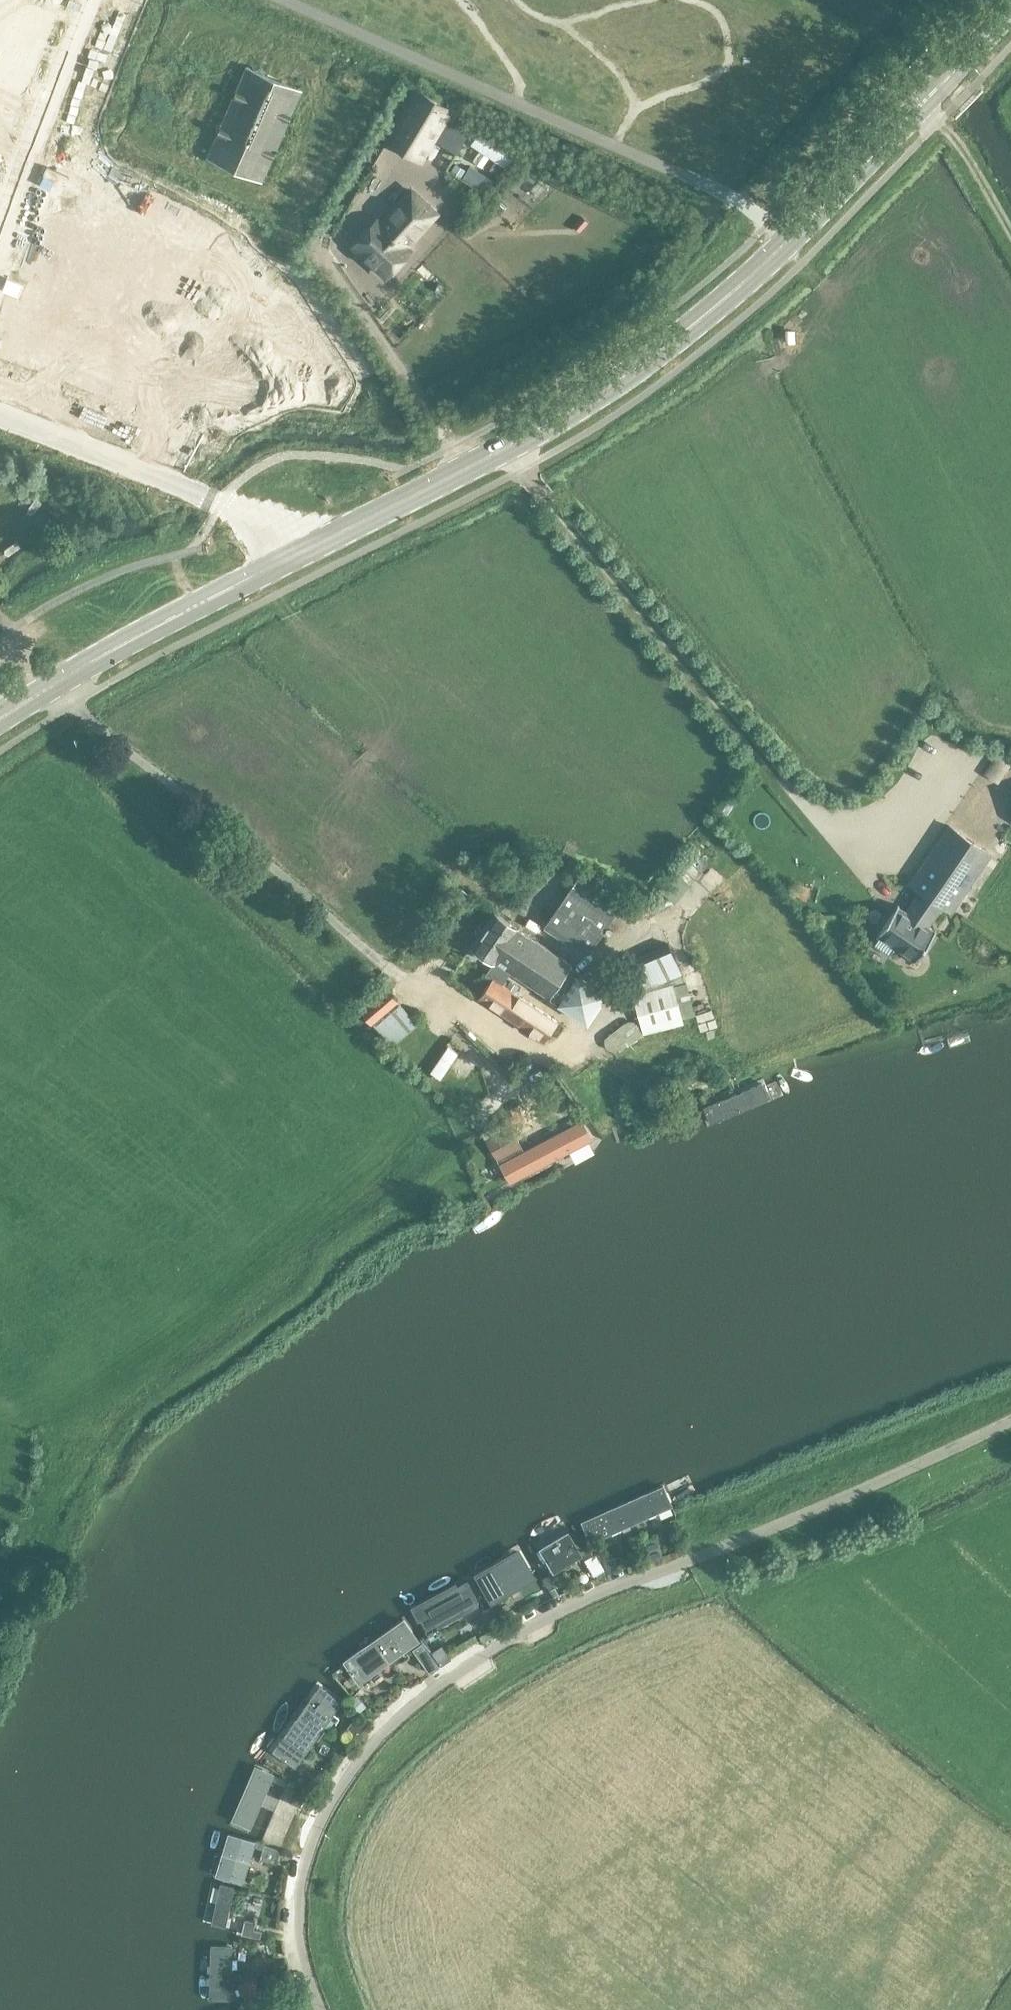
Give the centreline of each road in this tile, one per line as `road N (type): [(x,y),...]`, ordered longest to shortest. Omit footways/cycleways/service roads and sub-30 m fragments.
road 1 (unclassified): [(316,2009),(294,1943),(294,1858),(392,1730),(470,1664),(604,1598),(769,1536),(1010,1425)]
road 2 (secondary): [(311,546),(582,404),(693,324),(1010,8)]
road 3 (residential): [(311,546),(298,510),(247,475),(0,378)]
road 4 (secondary): [(0,720),(311,546)]
road 5 (unclassified): [(0,419),(311,546)]
road 6 (residential): [(307,145),(68,50)]
road 7 (residential): [(68,50),(0,234)]
road 8 (track): [(725,183),(835,292)]

